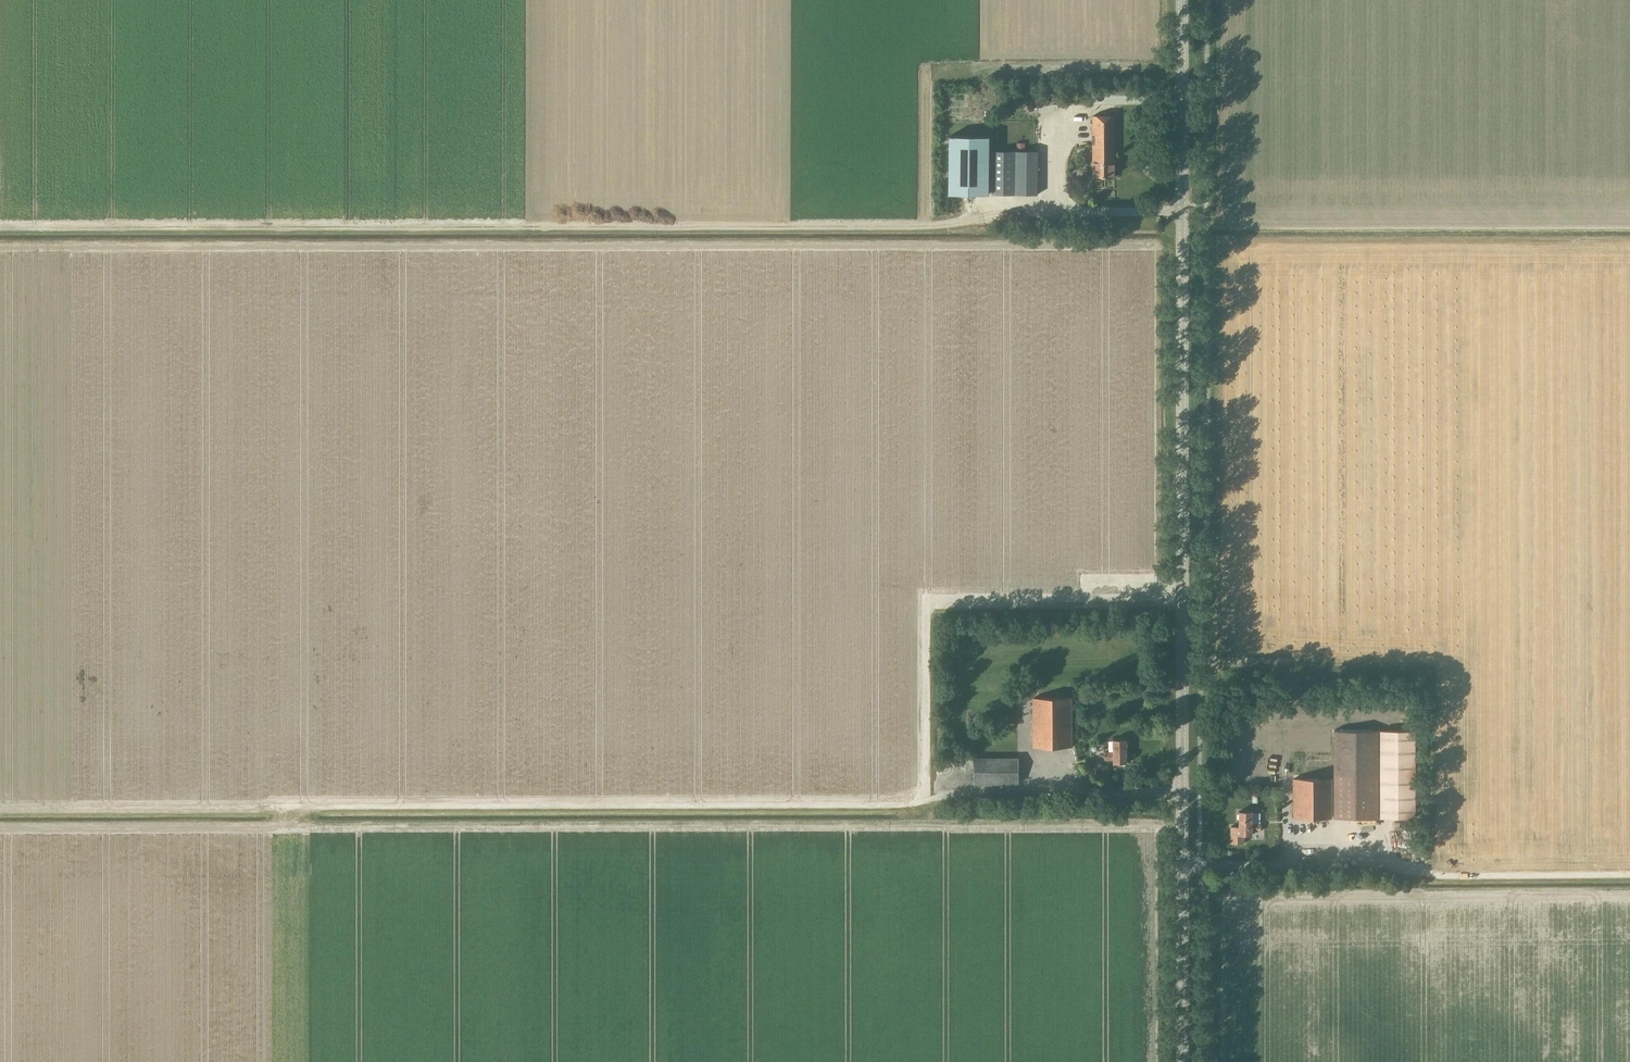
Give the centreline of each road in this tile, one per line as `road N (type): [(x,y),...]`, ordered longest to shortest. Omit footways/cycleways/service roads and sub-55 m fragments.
road 1 (unclassified): [(1182,1061),(1182,0)]

